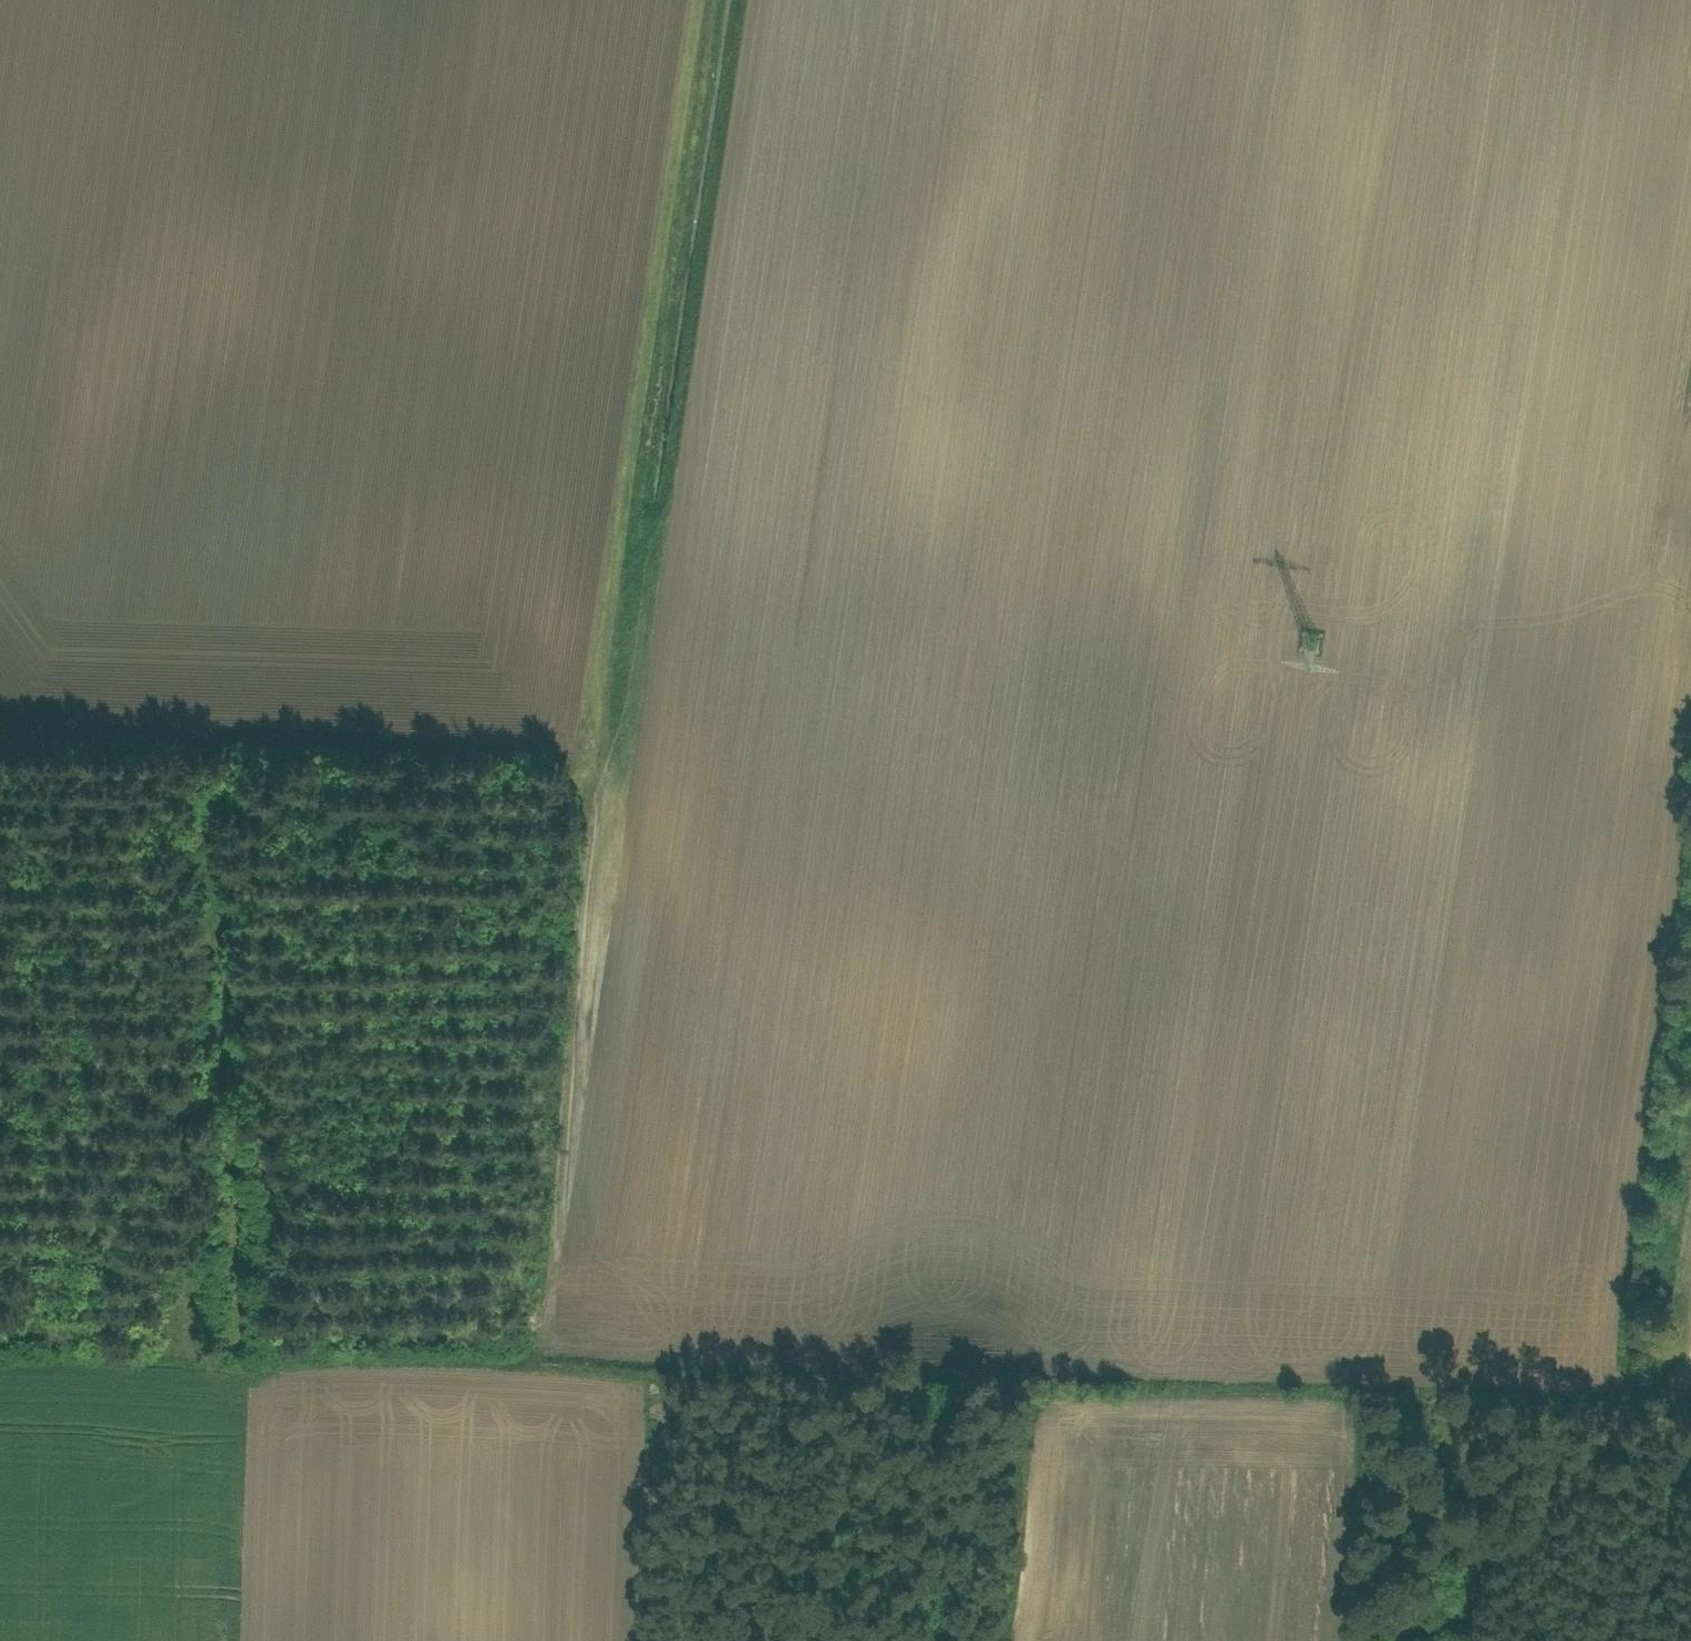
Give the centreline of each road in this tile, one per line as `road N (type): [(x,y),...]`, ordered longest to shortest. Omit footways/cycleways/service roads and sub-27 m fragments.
road 1 (track): [(0,750),(562,767),(677,0)]

